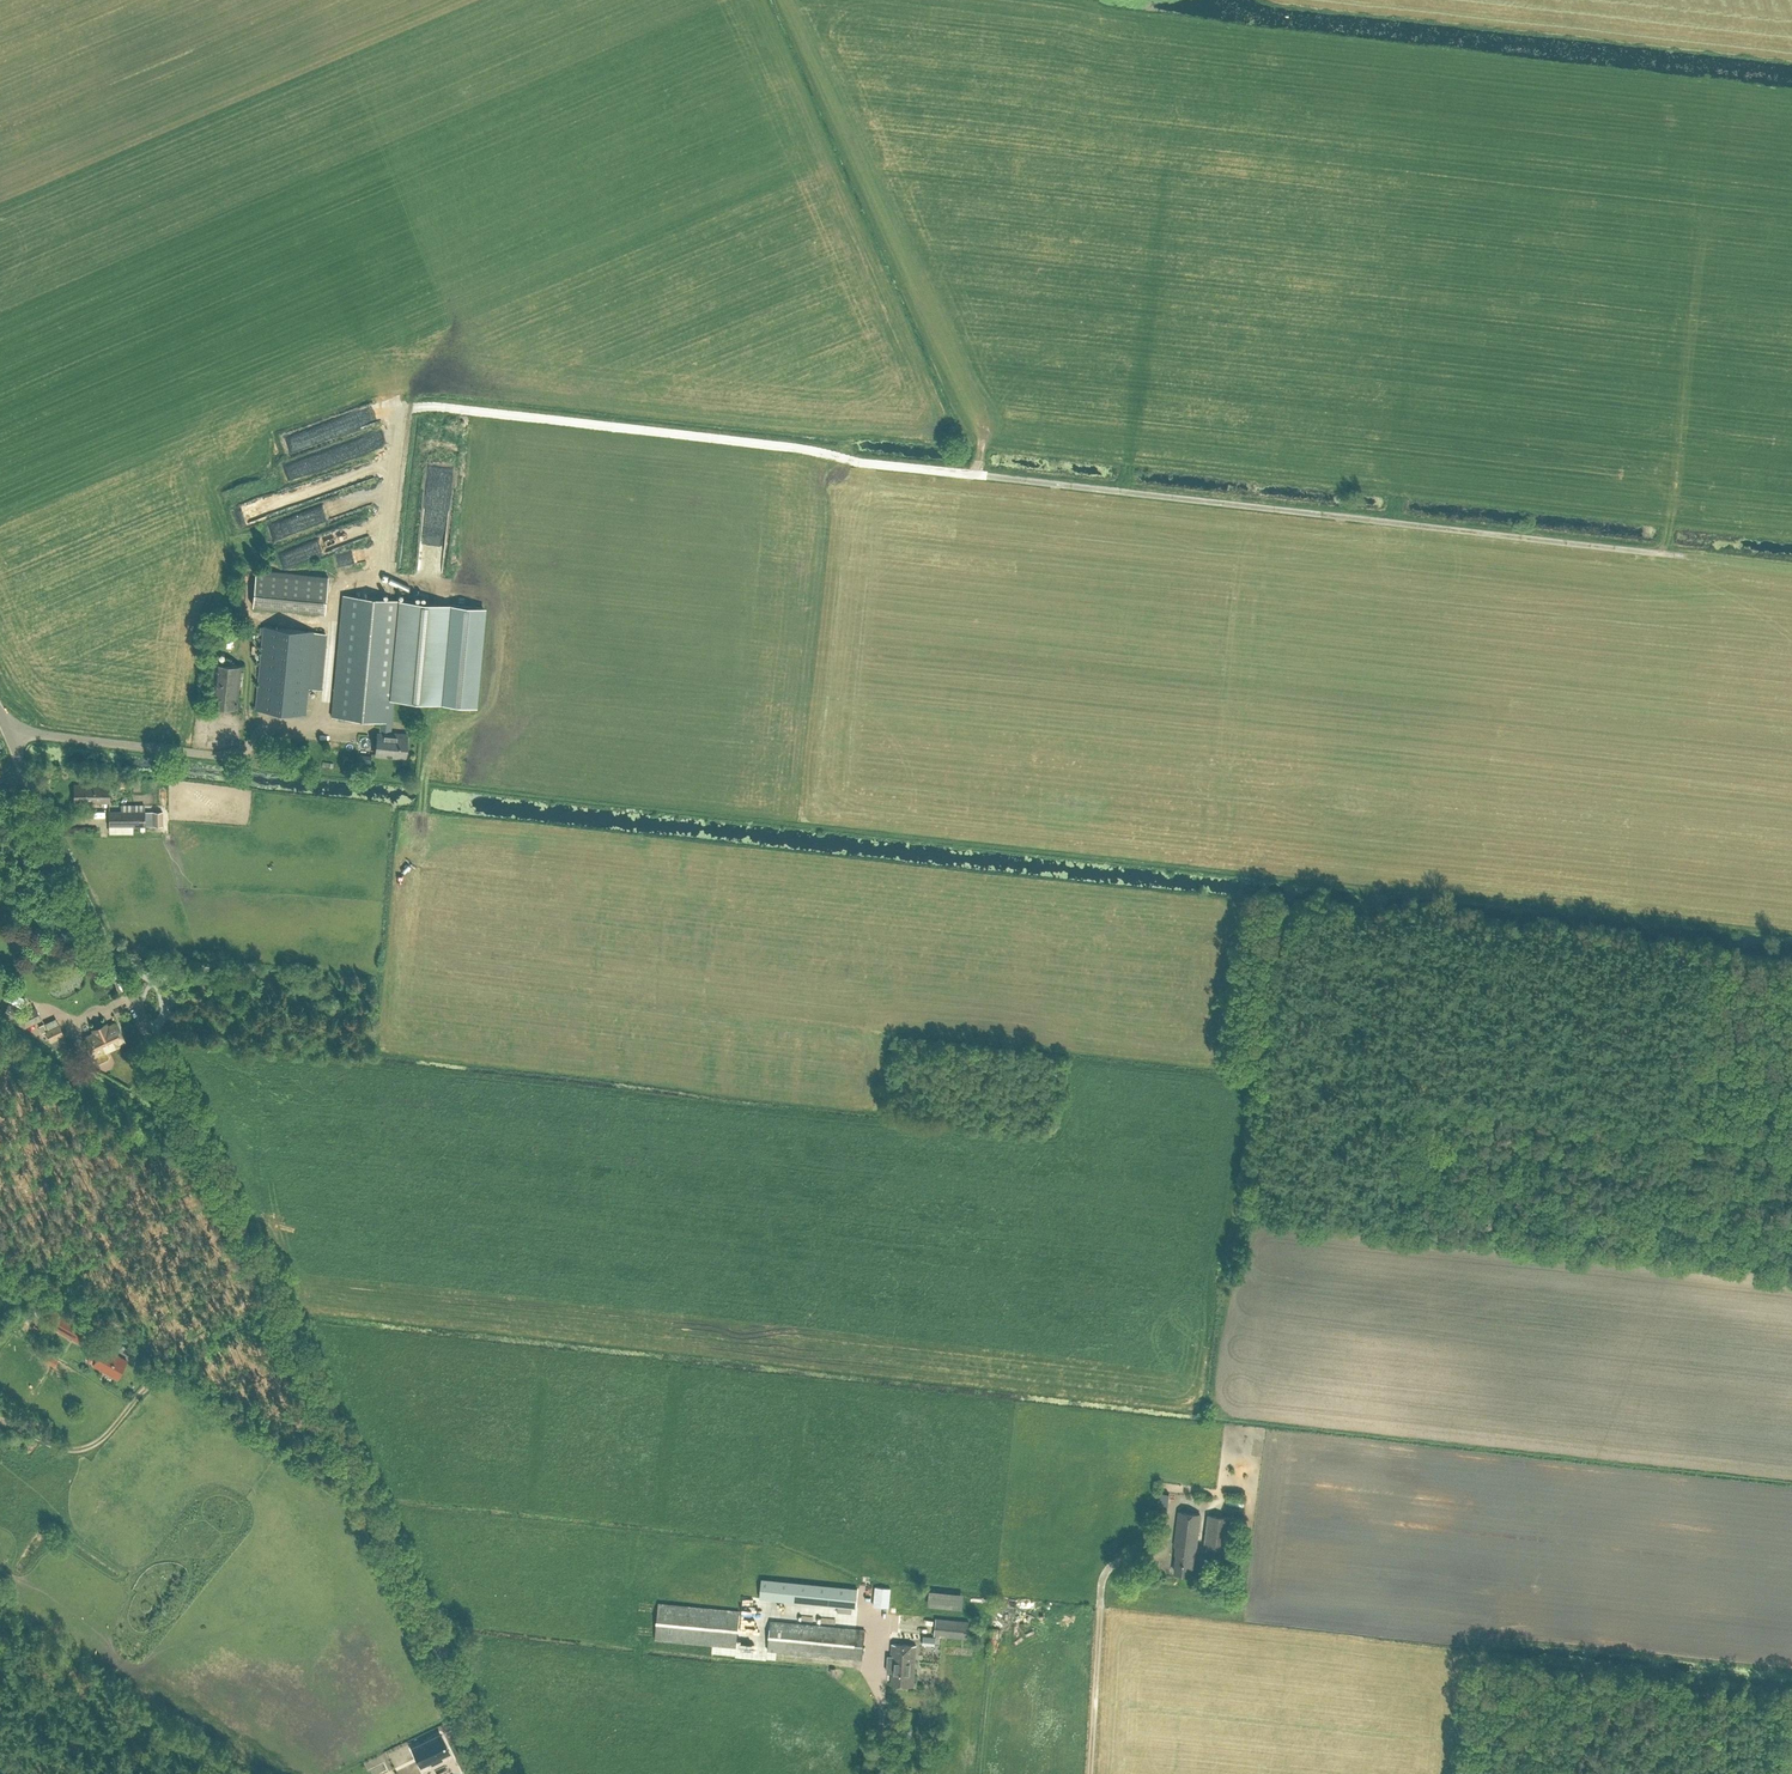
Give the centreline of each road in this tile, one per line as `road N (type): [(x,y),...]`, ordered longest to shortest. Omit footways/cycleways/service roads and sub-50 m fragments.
road 1 (track): [(395,400),(407,417),(425,406),(832,451),(851,460),(1791,569)]
road 2 (unclassified): [(499,1773),(29,778)]
road 3 (track): [(170,1383),(208,1342),(281,1312)]

